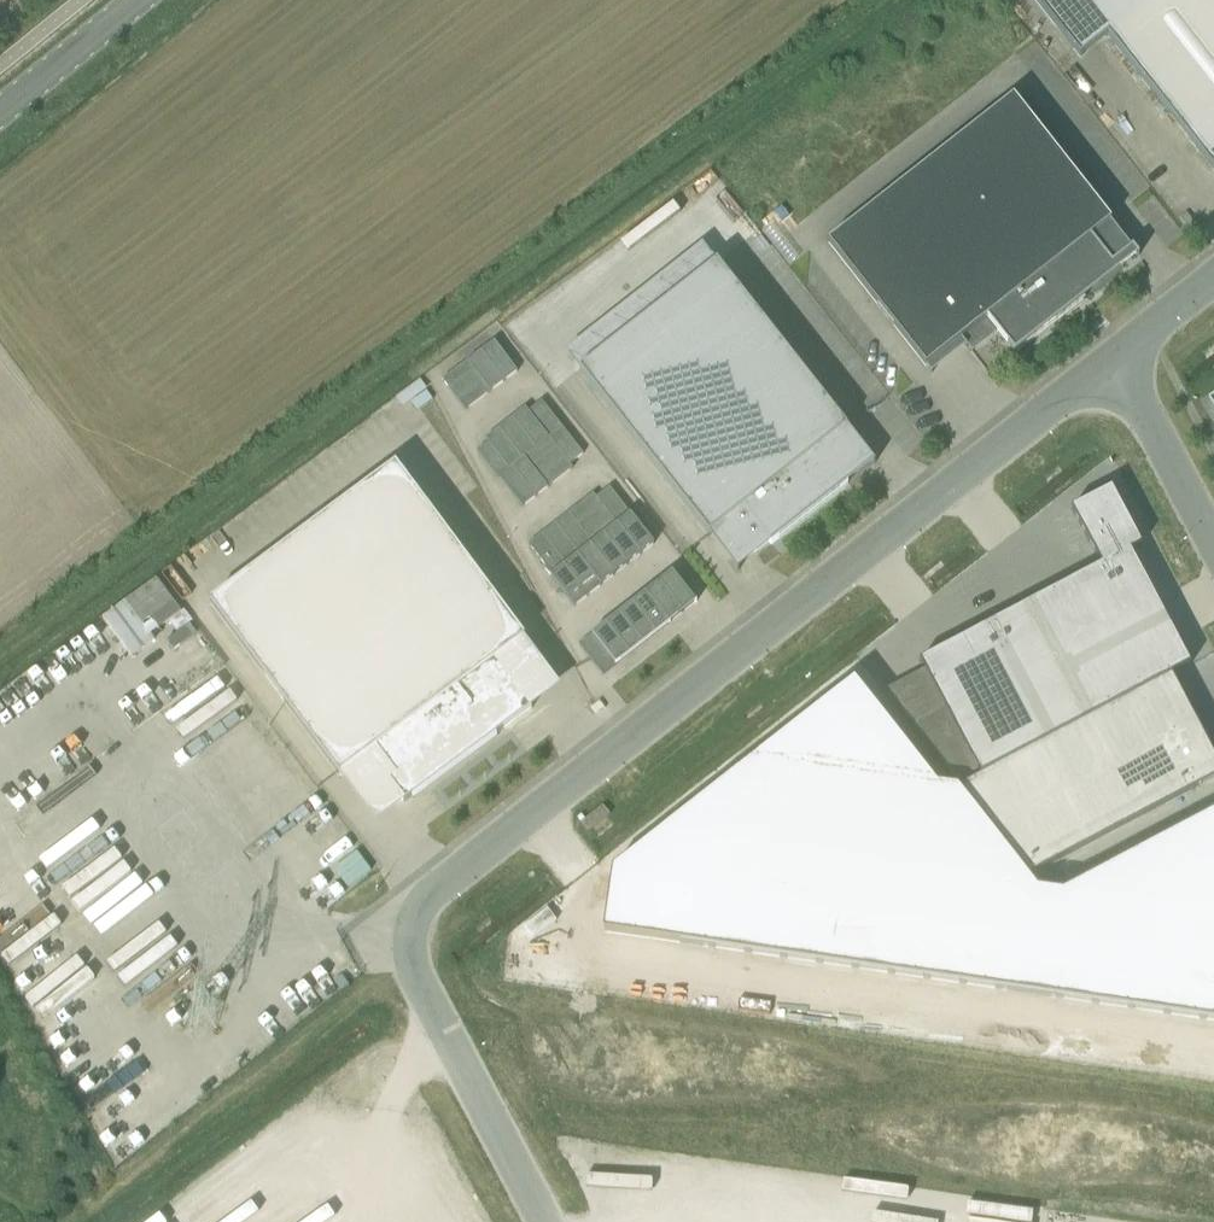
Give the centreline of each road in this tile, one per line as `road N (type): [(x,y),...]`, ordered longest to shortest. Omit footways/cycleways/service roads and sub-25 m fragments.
road 1 (unclassified): [(1116,364),(431,885),(415,956),(546,1221)]
road 2 (unclassified): [(1116,364),(1213,545)]
road 3 (tertiary): [(0,114),(140,0)]
road 4 (unclassified): [(1213,285),(1116,364)]

